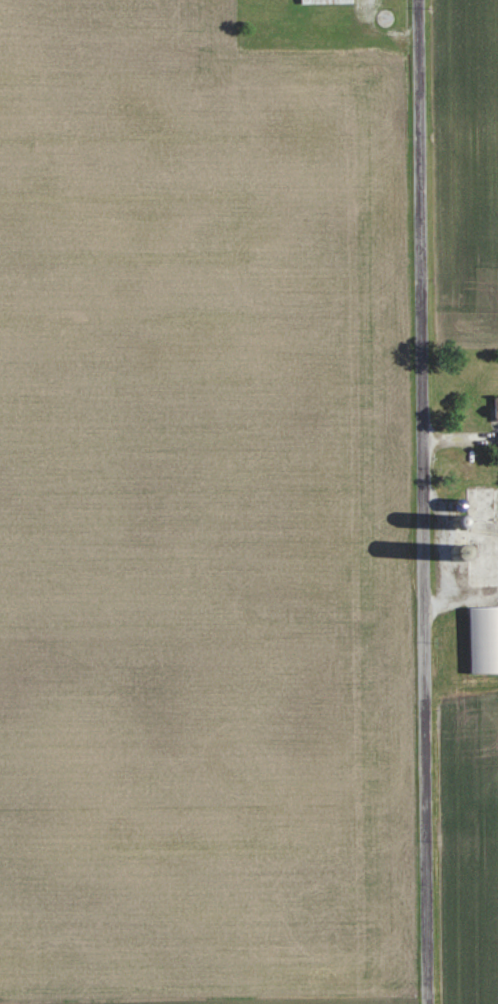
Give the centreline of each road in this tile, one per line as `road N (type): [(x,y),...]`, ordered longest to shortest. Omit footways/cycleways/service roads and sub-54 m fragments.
road 1 (residential): [(426,1003),(417,0)]

